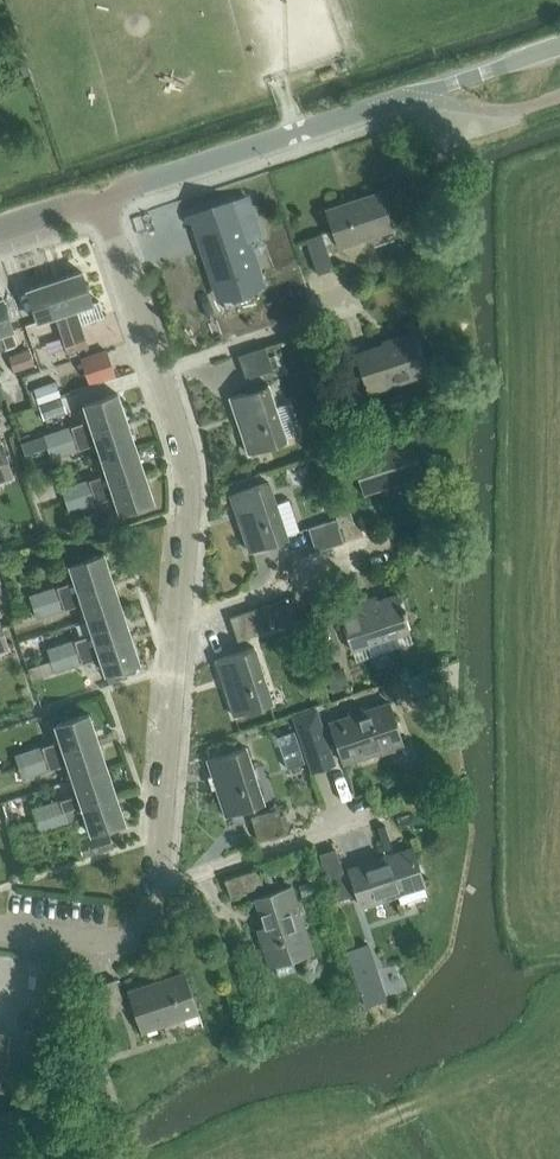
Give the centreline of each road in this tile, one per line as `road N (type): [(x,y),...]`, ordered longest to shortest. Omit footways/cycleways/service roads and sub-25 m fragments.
road 1 (residential): [(0,929),(114,939),(139,928),(153,903),(186,475),(103,207)]
road 2 (tertiary): [(103,207),(133,184),(559,45)]

